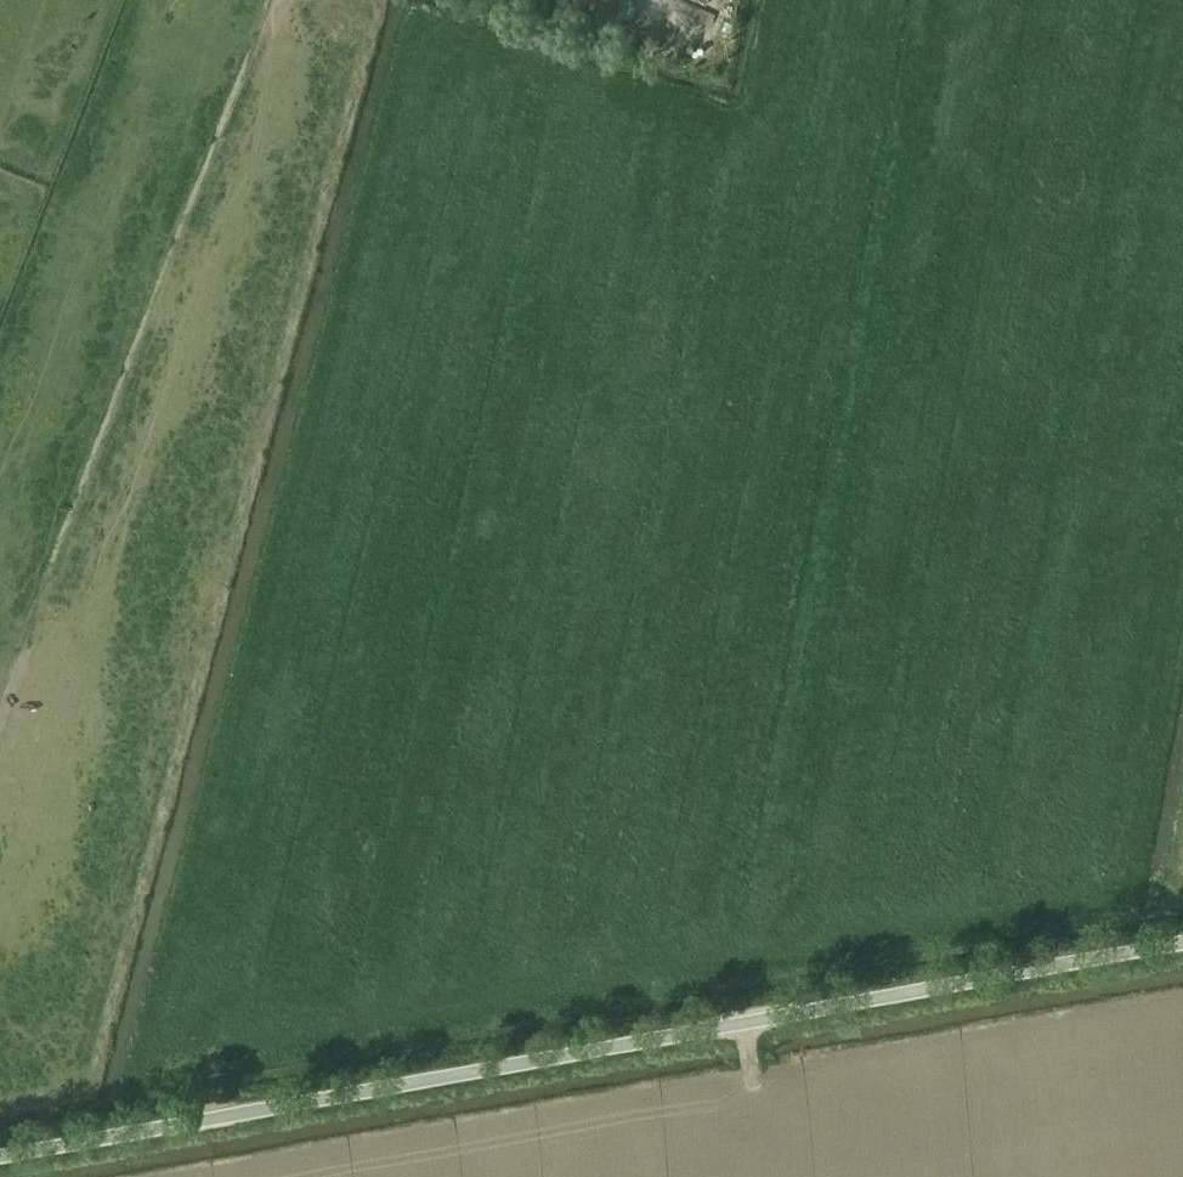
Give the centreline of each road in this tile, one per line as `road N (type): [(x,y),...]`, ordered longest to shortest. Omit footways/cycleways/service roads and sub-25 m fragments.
road 1 (unclassified): [(0,1161),(1182,955)]

